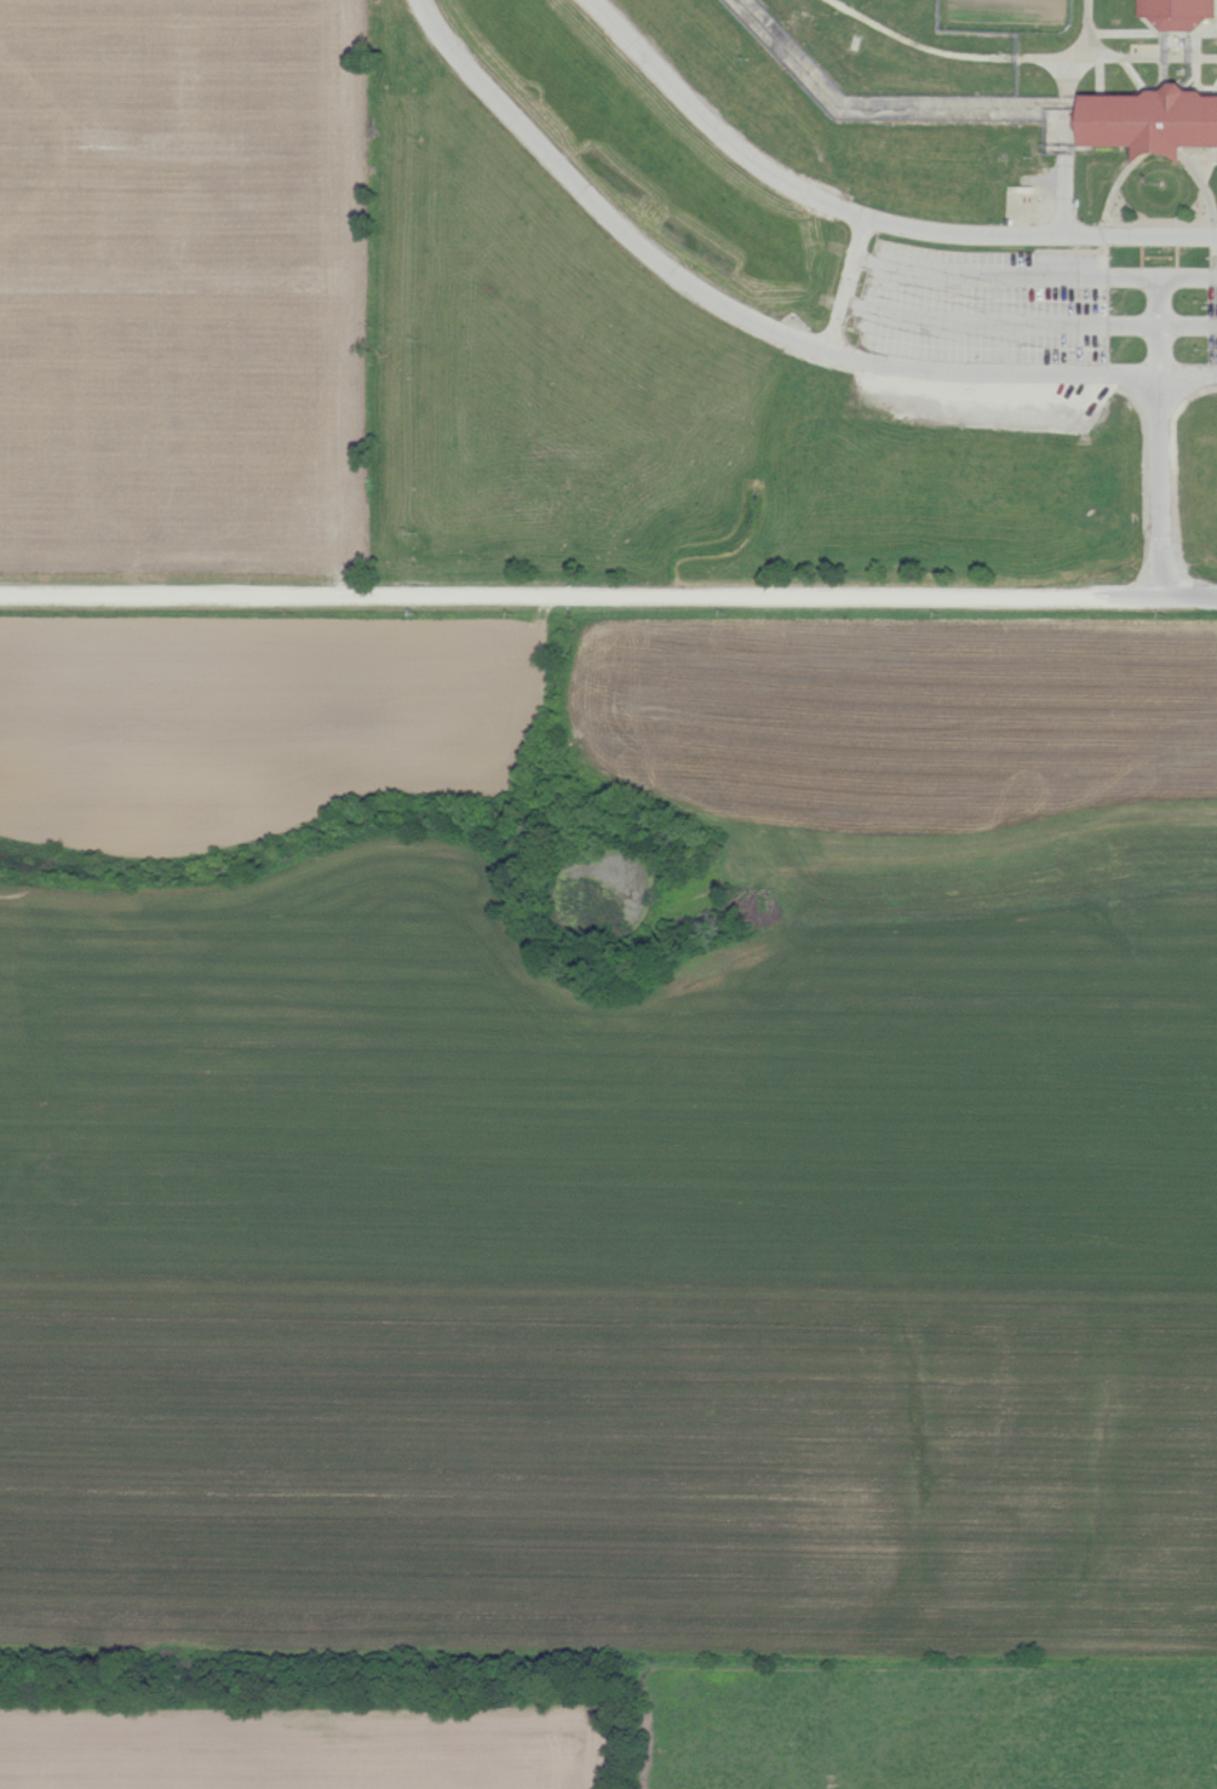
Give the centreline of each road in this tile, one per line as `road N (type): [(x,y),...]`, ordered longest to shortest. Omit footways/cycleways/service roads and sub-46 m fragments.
road 1 (residential): [(0,593),(1164,596)]

